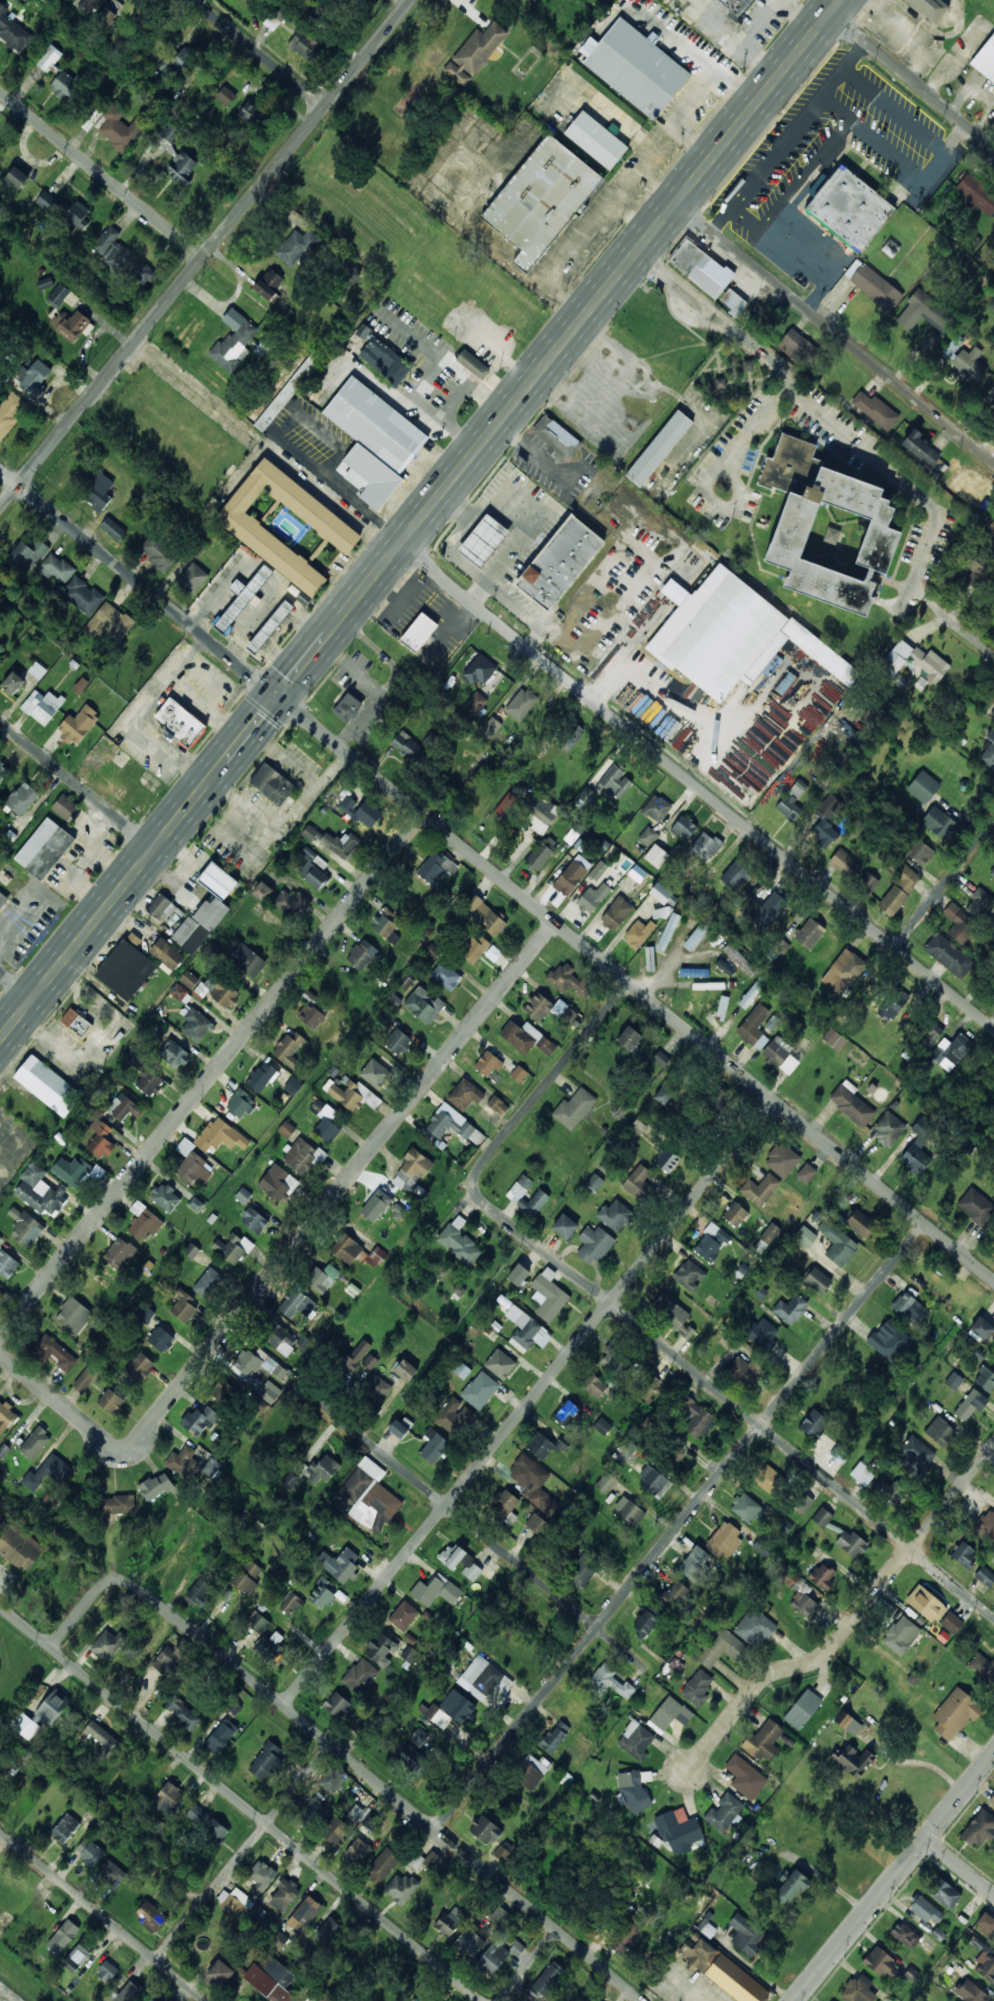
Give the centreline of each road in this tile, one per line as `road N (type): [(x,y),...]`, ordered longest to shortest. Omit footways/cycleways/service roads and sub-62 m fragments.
road 1 (primary): [(0,1040),(841,0)]
road 2 (tertiary): [(993,1279),(0,468)]
road 3 (residential): [(0,1354),(124,1455),(555,922)]
road 4 (residential): [(435,1829),(924,1222)]
road 5 (residential): [(284,1705),(772,1099)]
road 6 (residential): [(51,1647),(97,1588),(127,1581),(644,2000)]
road 7 (residential): [(993,1028),(402,544)]
road 8 (residential): [(993,1616),(481,1200),(475,1183)]
road 9 (residential): [(0,1339),(422,813)]
road 10 (residential): [(0,503),(406,0)]
road 11 (residential): [(484,2000),(0,1605)]
road 12 (residential): [(687,1770),(758,1684),(831,1648),(993,1445)]
road 13 (residential): [(993,460),(677,204)]
road 14 (residential): [(566,1600),(319,1401)]
road 15 (secondary): [(993,1755),(795,2000)]
road 16 (residential): [(759,836),(959,627)]
road 17 (residential): [(154,1961),(332,1745)]
road 18 (residential): [(203,2000),(0,1835)]
road 19 (residential): [(201,254),(0,91)]
road 20 (residential): [(475,1183),(628,982)]
road 21 (residential): [(993,148),(829,15)]
road 22 (residential): [(155,849),(0,723)]
road 23 (residential): [(322,104),(194,0)]
road 24 (residential): [(895,947),(993,821)]

